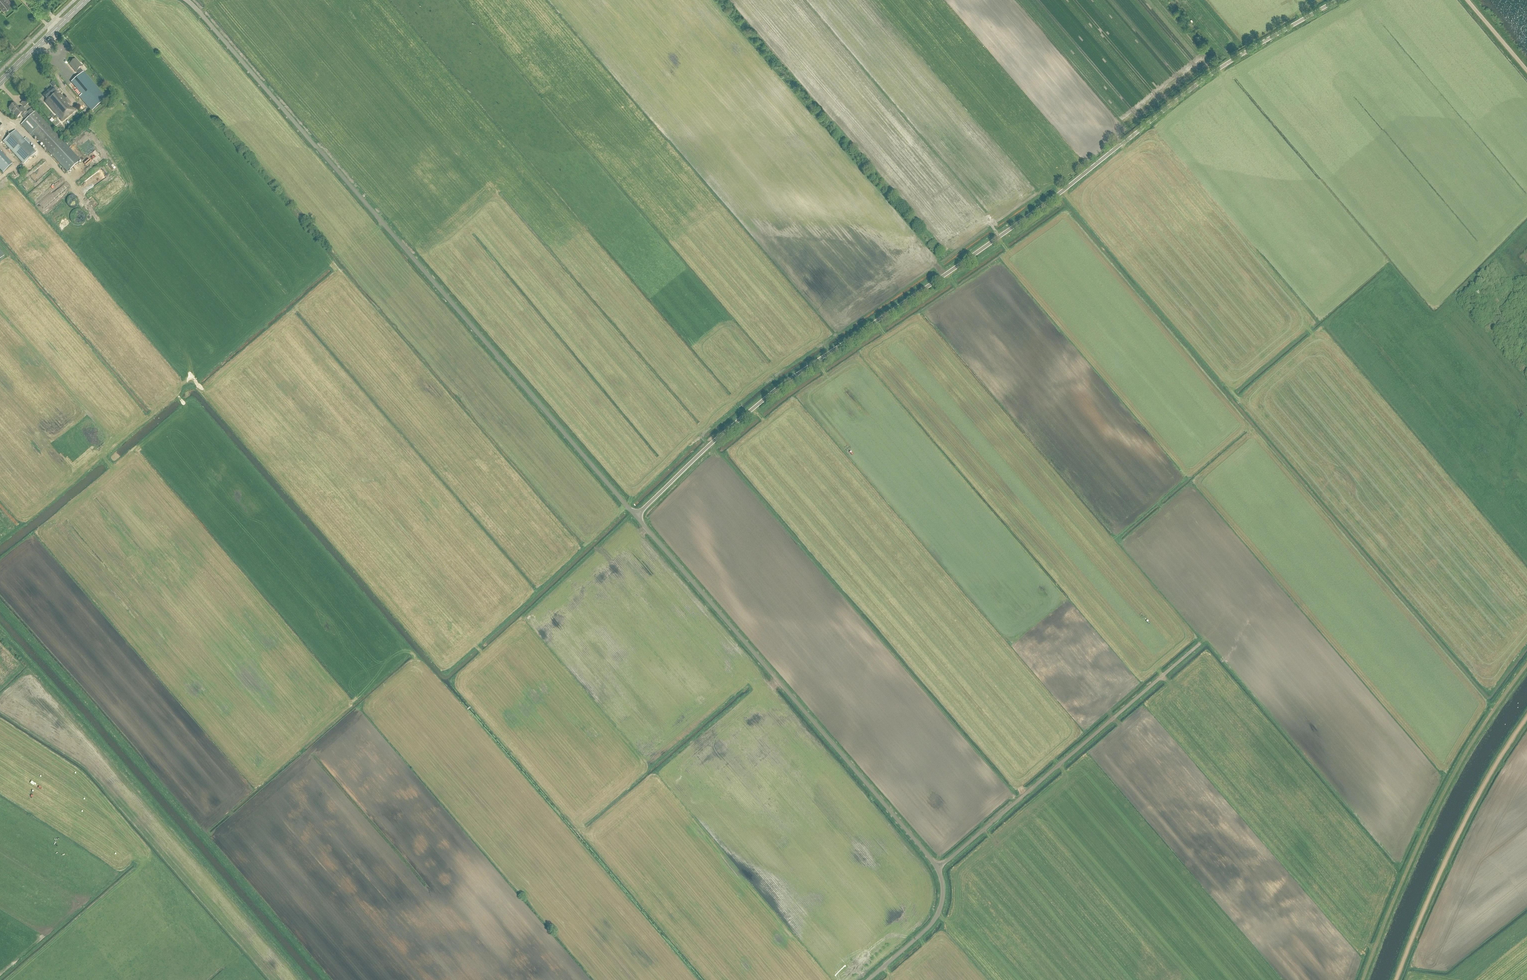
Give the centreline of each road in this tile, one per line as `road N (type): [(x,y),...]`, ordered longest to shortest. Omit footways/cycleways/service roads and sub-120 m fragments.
road 1 (unclassified): [(636,516),(776,390),(1049,202),(1207,76),(1335,0)]
road 2 (unclassified): [(636,516),(188,0)]
road 3 (unclassified): [(868,979),(934,920),(943,898),(938,868),(636,516)]
road 4 (track): [(938,868),(1201,642)]
road 5 (track): [(1526,718),(1475,802),(1396,979)]

